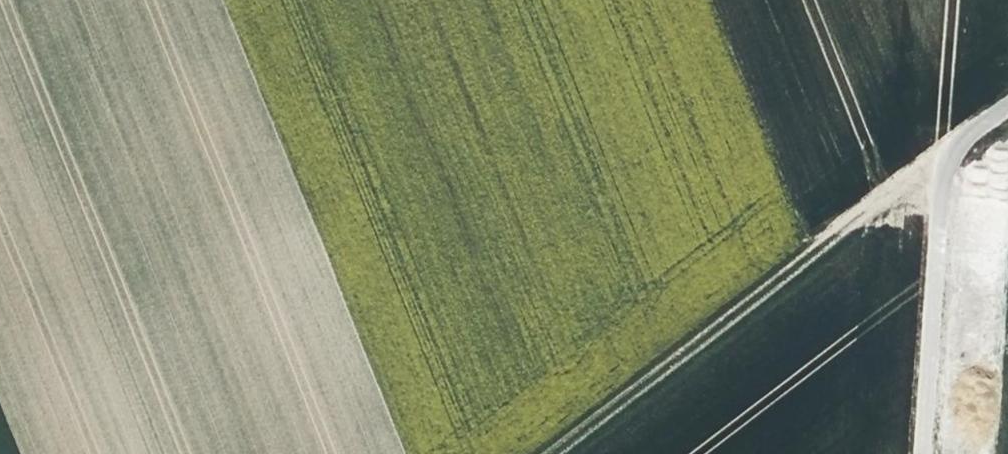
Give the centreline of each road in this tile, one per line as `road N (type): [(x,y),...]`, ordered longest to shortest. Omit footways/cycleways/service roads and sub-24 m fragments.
road 1 (track): [(539,453),(1007,101)]

